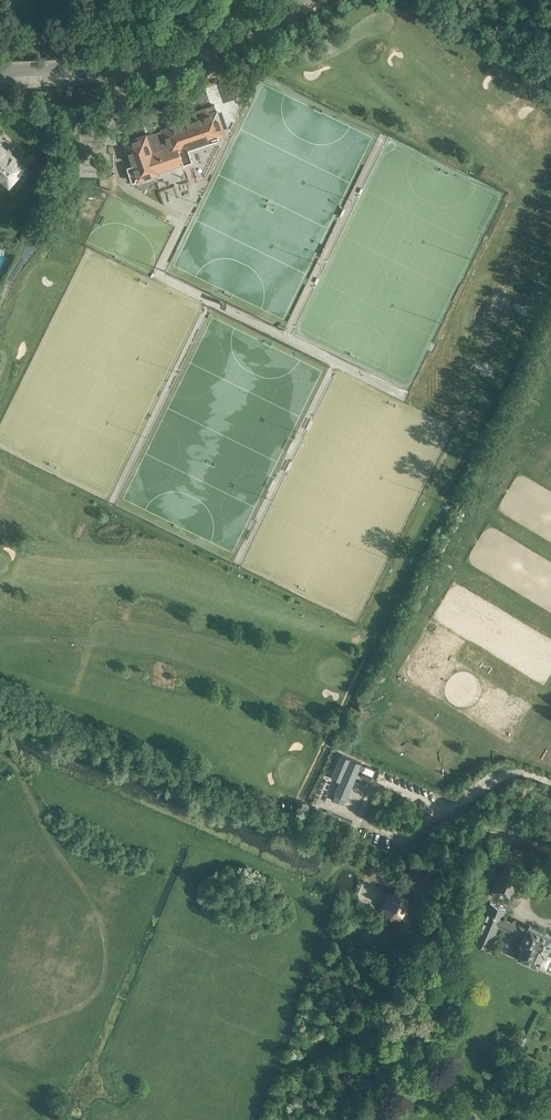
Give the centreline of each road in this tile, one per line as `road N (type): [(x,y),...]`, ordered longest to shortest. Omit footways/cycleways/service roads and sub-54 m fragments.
road 1 (track): [(470,802),(398,945),(337,1119)]
road 2 (unclassified): [(0,66),(161,56),(301,0)]
road 3 (track): [(309,806),(402,835),(515,770),(550,778)]

